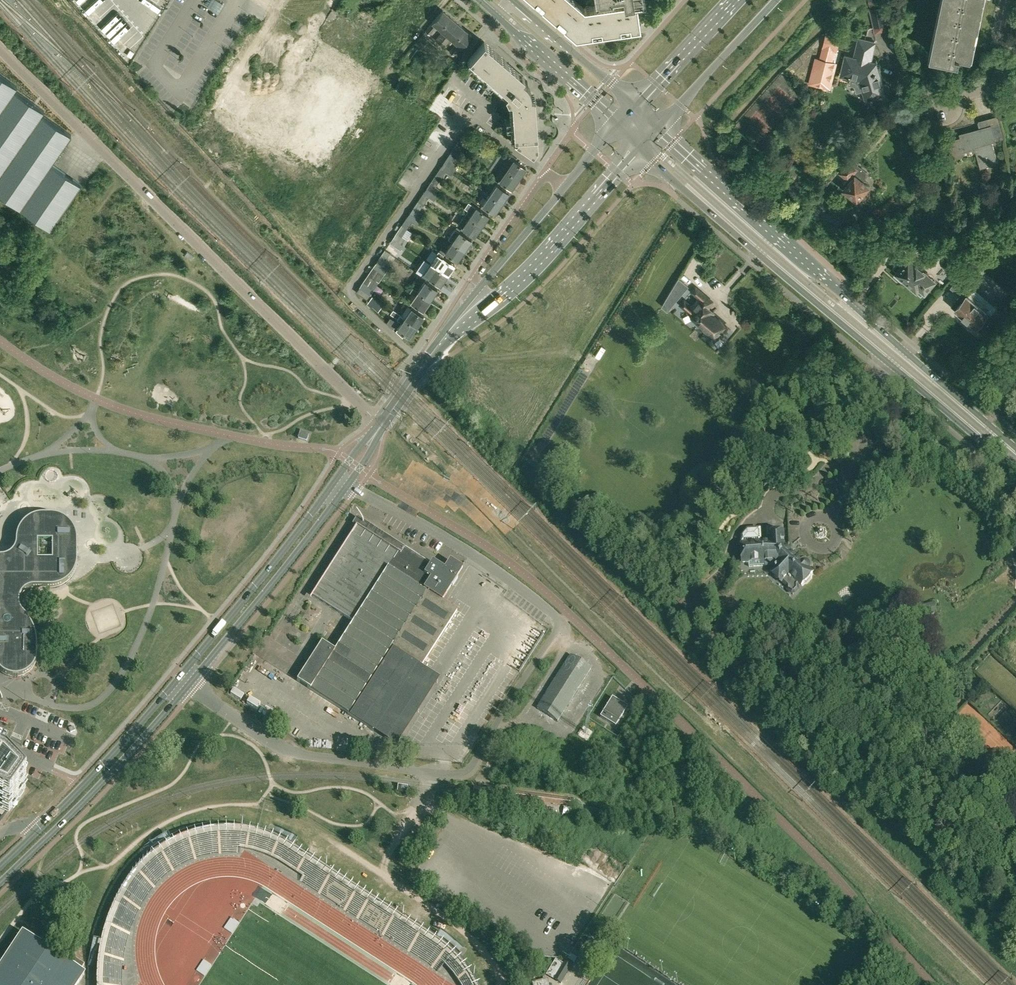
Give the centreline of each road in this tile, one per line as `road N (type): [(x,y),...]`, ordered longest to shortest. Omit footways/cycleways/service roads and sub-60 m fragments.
road 1 (unclassified): [(382,424),(0,48)]
road 2 (primary): [(639,148),(1015,473)]
road 3 (unclassified): [(191,682),(295,753),(458,775),(471,769),(563,619)]
road 4 (primary): [(1015,449),(658,129)]
road 5 (primary): [(0,883),(191,682)]
road 6 (primary): [(181,675),(0,868)]
road 7 (unclassified): [(563,619),(421,522),(348,485)]
road 8 (primary): [(337,477),(181,675)]
road 9 (primary): [(191,682),(348,485)]
road 10 (primary): [(494,302),(639,148)]
road 11 (secondary): [(480,0),(618,124)]
road 12 (primary): [(658,129),(777,0)]
road 13 (secondary): [(635,107),(512,0)]
road 14 (residential): [(565,186),(546,172),(476,276),(480,286)]
road 15 (primary): [(732,0),(635,107)]
road 16 (primary): [(565,186),(480,286)]
road 17 (primary): [(382,424),(458,323)]

